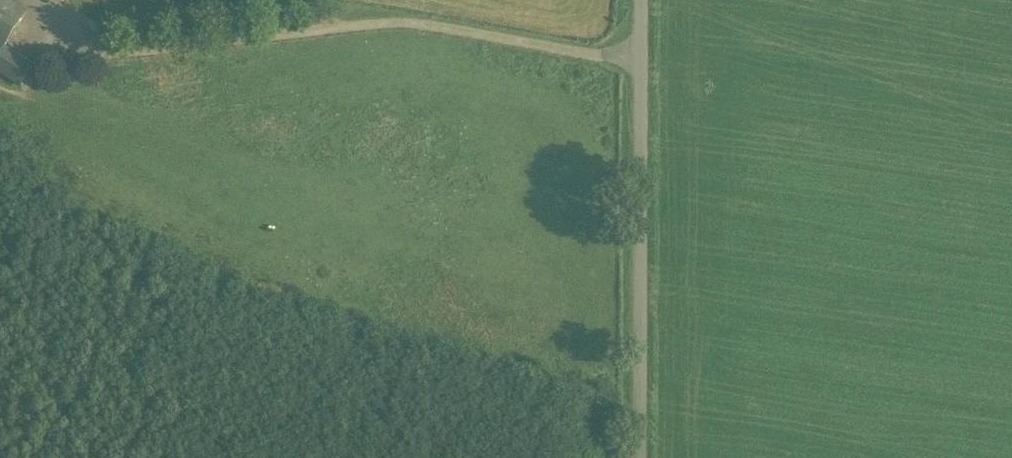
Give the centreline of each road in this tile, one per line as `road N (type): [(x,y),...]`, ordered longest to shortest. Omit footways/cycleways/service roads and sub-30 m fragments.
road 1 (unclassified): [(637,457),(638,0)]

